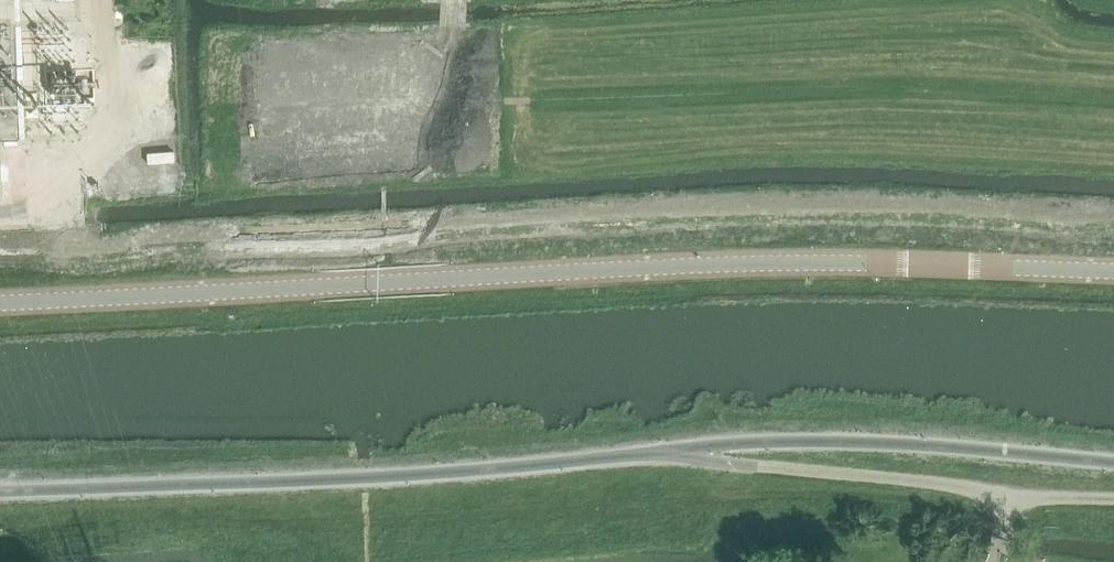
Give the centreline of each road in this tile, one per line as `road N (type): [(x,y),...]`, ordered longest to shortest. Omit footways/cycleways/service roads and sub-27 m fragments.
road 1 (unclassified): [(0,491),(503,468),(815,440),(1113,463)]
road 2 (secondary): [(0,300),(799,258),(1113,271)]

